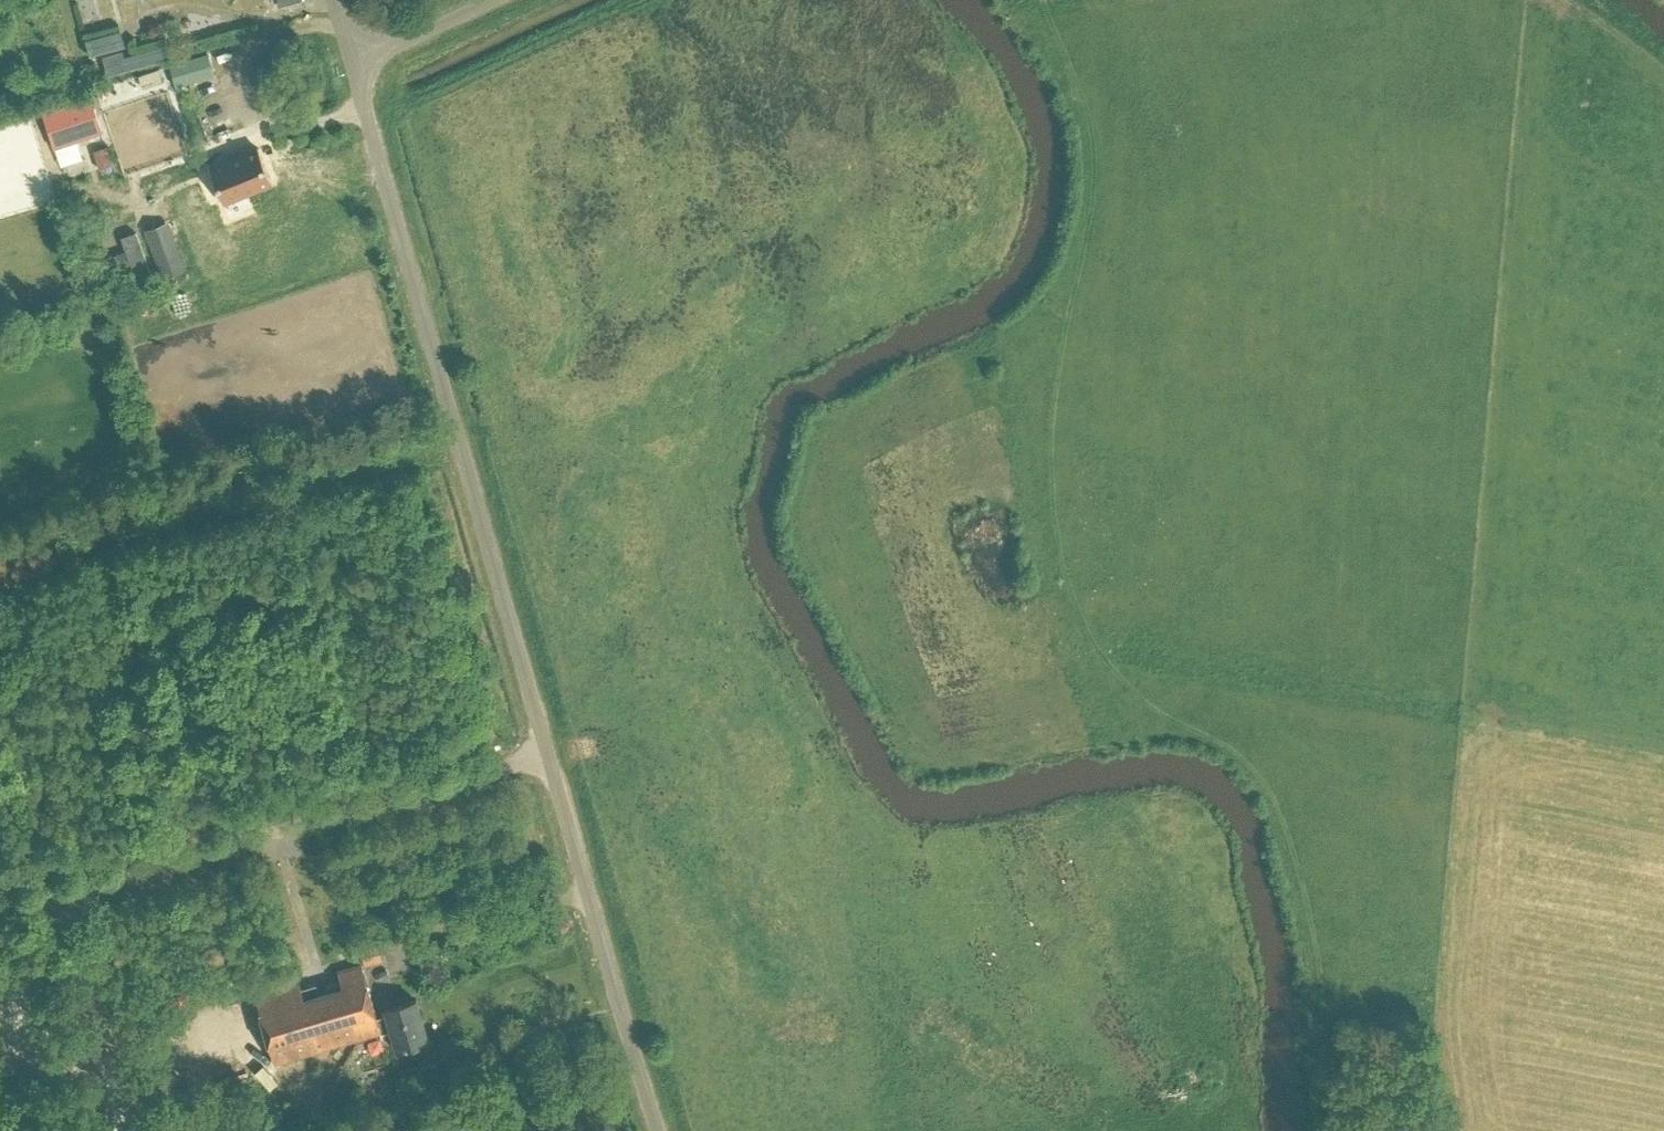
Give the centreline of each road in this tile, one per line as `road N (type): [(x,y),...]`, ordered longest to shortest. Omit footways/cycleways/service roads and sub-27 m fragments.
road 1 (unclassified): [(656,1130),(357,64)]
road 2 (track): [(458,434),(0,560)]
road 3 (track): [(57,905),(115,1130)]
road 4 (unclassified): [(357,64),(492,0)]

